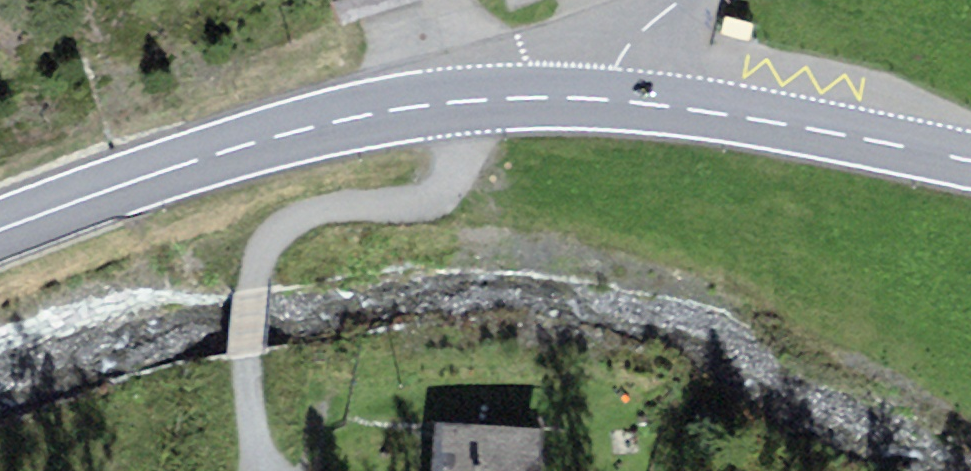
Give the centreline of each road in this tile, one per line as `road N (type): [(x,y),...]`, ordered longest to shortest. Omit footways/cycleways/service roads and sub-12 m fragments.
road 1 (primary): [(0,230),(324,123),(464,102),(602,101)]
road 2 (track): [(464,102),(461,158),(436,196),(318,212),(265,247),(250,288),(245,358)]
road 3 (primary): [(602,101),(795,126),(970,163)]
road 4 (residential): [(602,101),(632,43),(680,0)]

